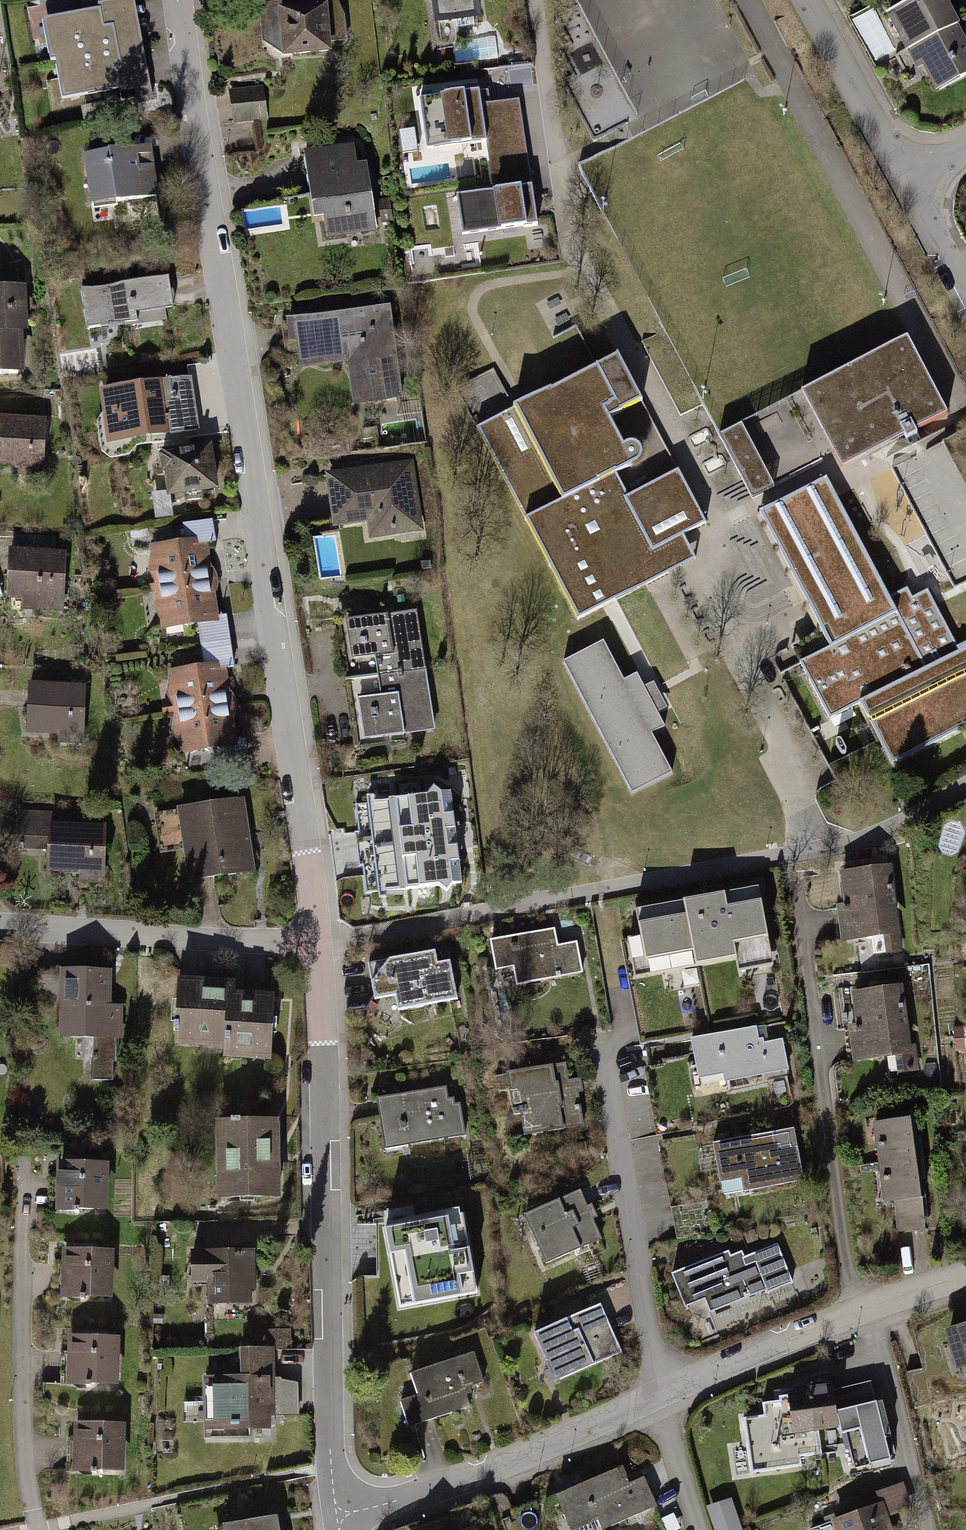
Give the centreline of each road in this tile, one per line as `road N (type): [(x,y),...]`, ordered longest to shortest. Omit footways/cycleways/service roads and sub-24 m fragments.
road 1 (residential): [(178,0),(317,942),(337,1513)]
road 2 (residential): [(337,1513),(481,1472),(854,1313)]
road 3 (residential): [(854,1313),(801,919)]
road 4 (residential): [(40,1529),(24,1449),(26,1168)]
road 5 (residential): [(808,0),(905,176)]
road 6 (residential): [(905,176),(965,294)]

